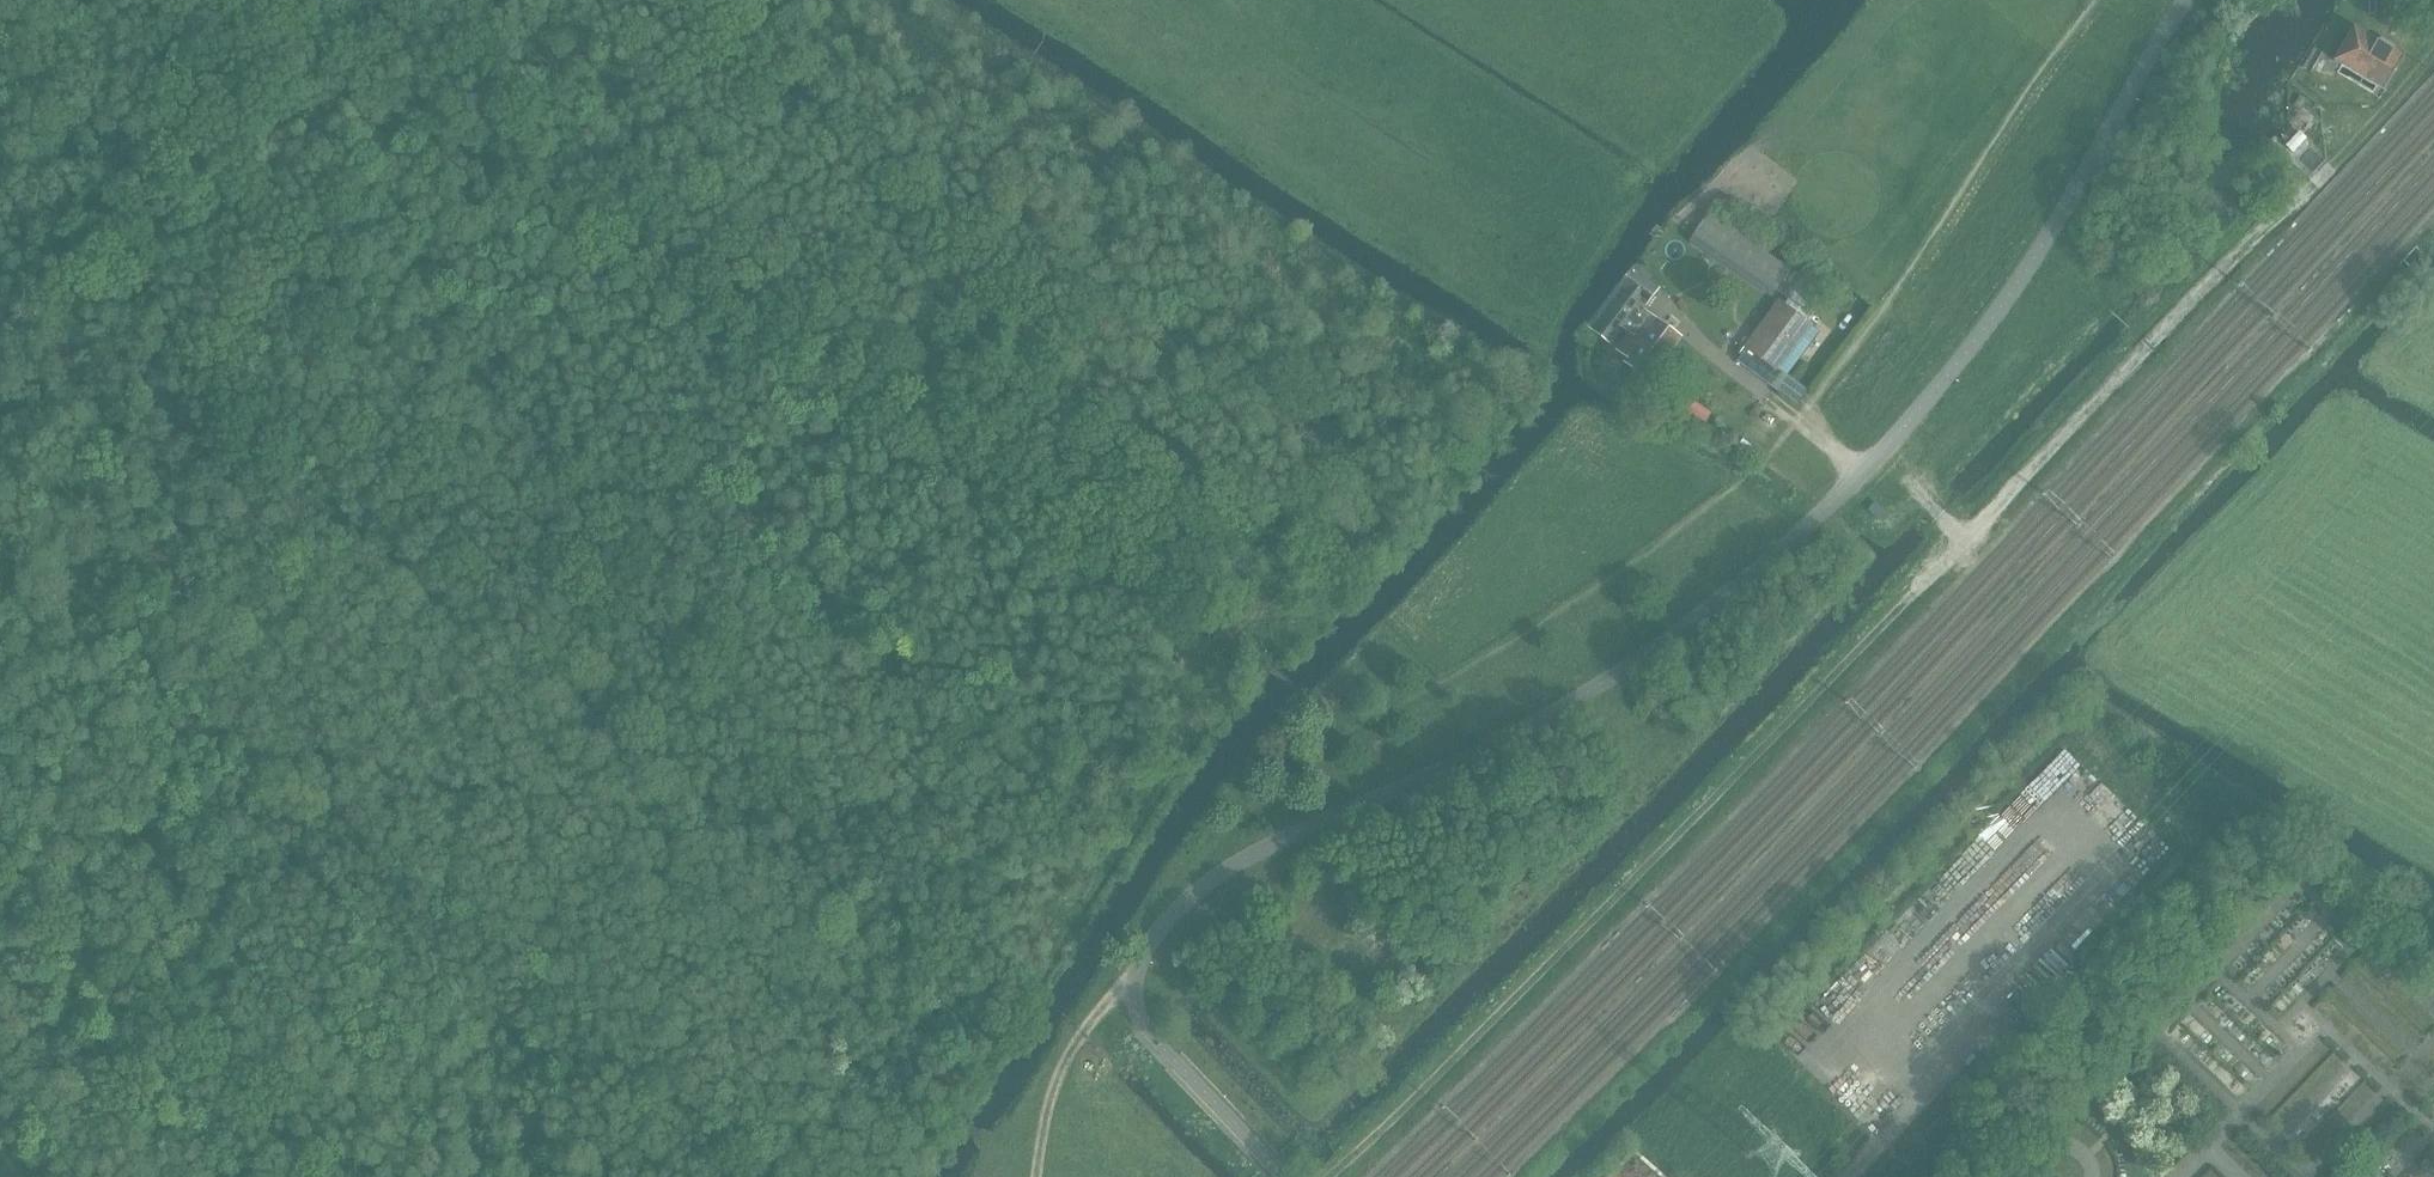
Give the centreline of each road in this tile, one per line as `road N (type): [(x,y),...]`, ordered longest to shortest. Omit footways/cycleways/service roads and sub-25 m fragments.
road 1 (track): [(2433,63),(2144,383),(1332,1176)]
road 2 (track): [(1135,986),(1116,995),(1086,1030),(1050,1117),(1042,1176)]
road 3 (track): [(1876,456),(1974,549)]

